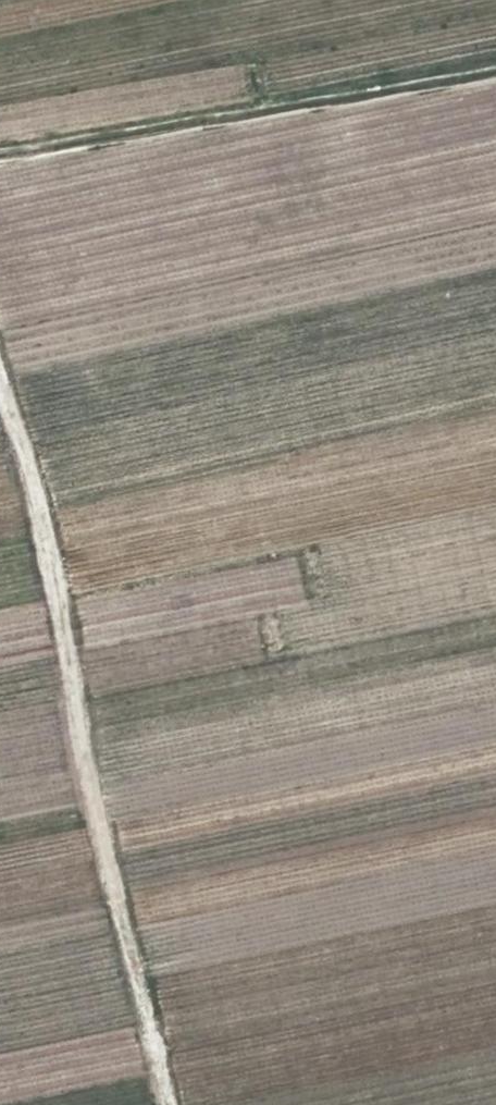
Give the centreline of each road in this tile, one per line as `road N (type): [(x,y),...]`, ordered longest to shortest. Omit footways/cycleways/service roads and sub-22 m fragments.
road 1 (track): [(173,1104),(70,692),(42,529),(0,398)]

